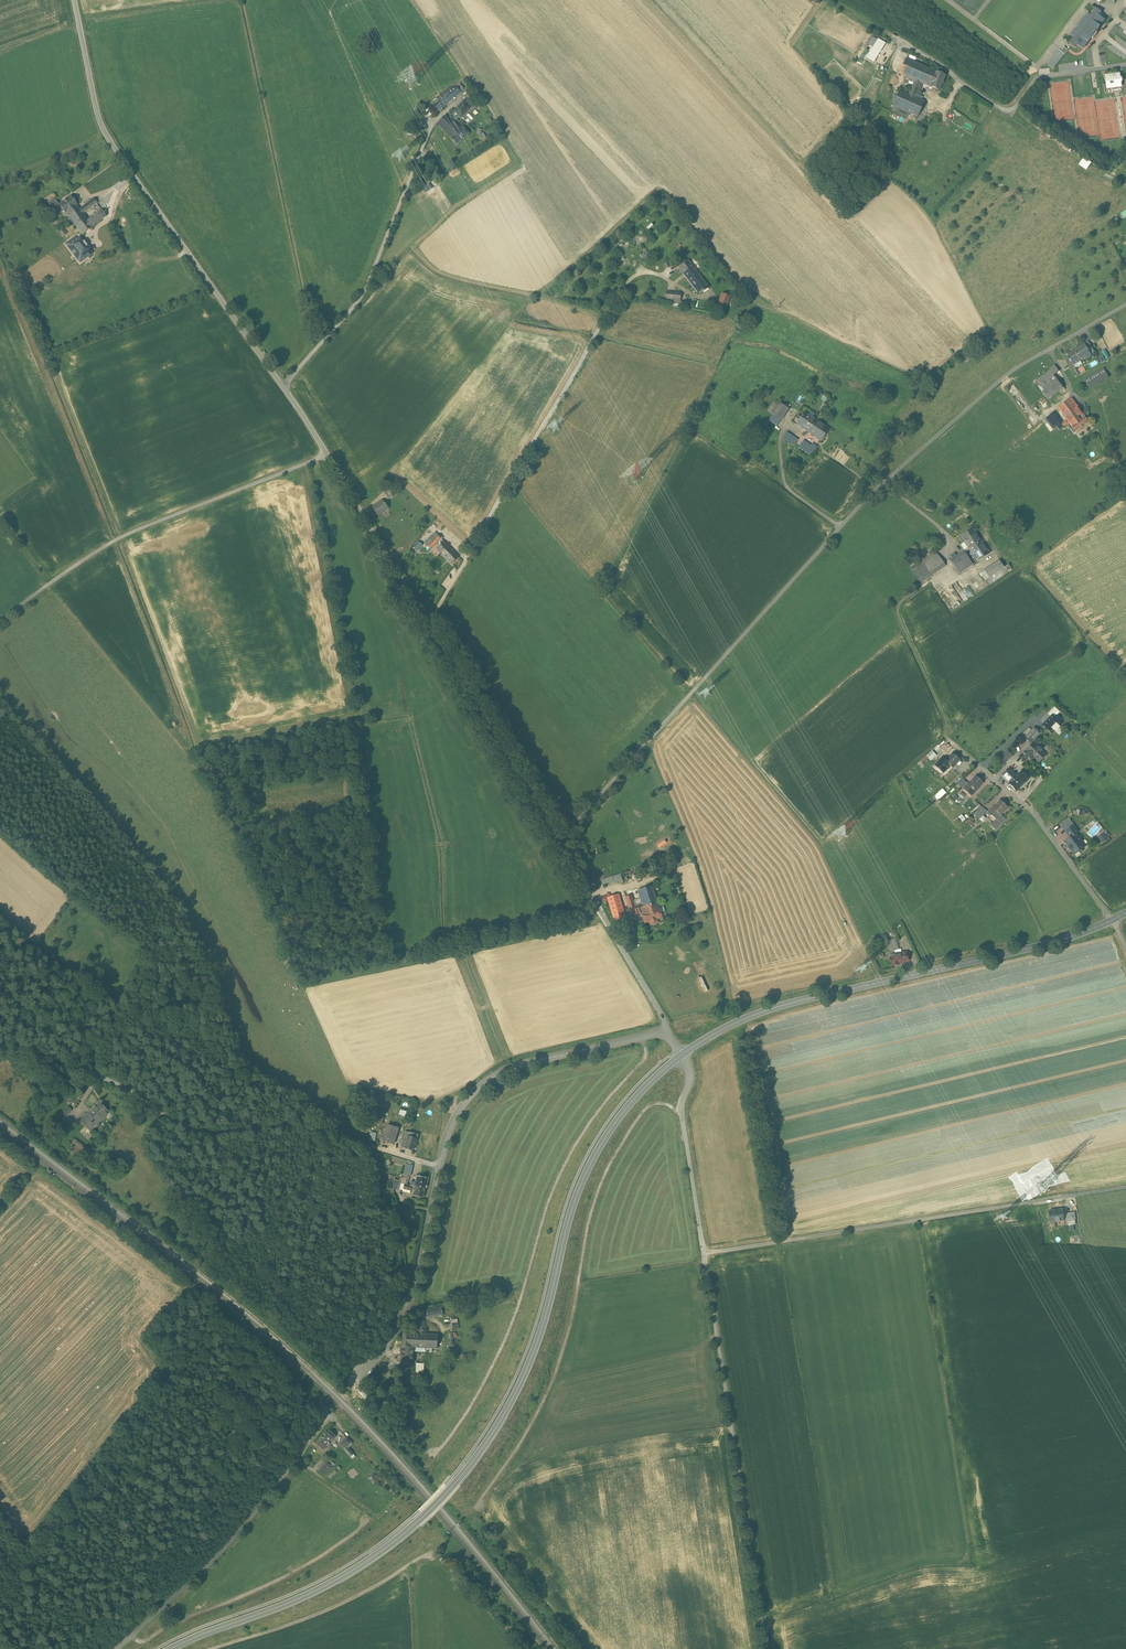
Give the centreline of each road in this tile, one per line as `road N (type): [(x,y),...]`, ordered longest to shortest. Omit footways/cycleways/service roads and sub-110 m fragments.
road 1 (unclassified): [(559,840),(284,384),(106,136),(75,0)]
road 2 (secondary): [(171,1648),(321,1586),(379,1549),(454,1479),(528,1359),(573,1202),(597,1149),(628,1103),(681,1054)]
road 3 (residential): [(1125,304),(1010,372),(882,483),(559,840)]
road 4 (unclassified): [(1125,1187),(704,1253)]
road 5 (unclassified): [(704,1253),(764,1648)]
road 6 (unclassified): [(98,1075),(199,1132),(319,1126),(440,1166)]
road 7 (unclassified): [(328,1412),(237,1534),(117,1648)]
road 8 (secondary): [(1113,920),(1055,943),(830,995)]
road 9 (unclassified): [(665,1032),(489,1080),(450,1126),(440,1166)]
road 10 (unclassified): [(901,41),(1010,113),(1035,78),(1125,64)]
road 11 (unclassified): [(1113,920),(1029,809),(953,745)]
road 12 (unclassified): [(440,1166),(410,1298),(361,1373)]
road 13 (unclassified): [(665,1032),(559,840)]
road 14 (track): [(953,745),(896,611),(946,571)]
road 15 (unclassified): [(681,1054),(690,1075),(682,1110),(704,1253)]
road 16 (track): [(788,149),(653,0)]
road 17 (secondary): [(681,1054),(750,1016),(830,995)]

